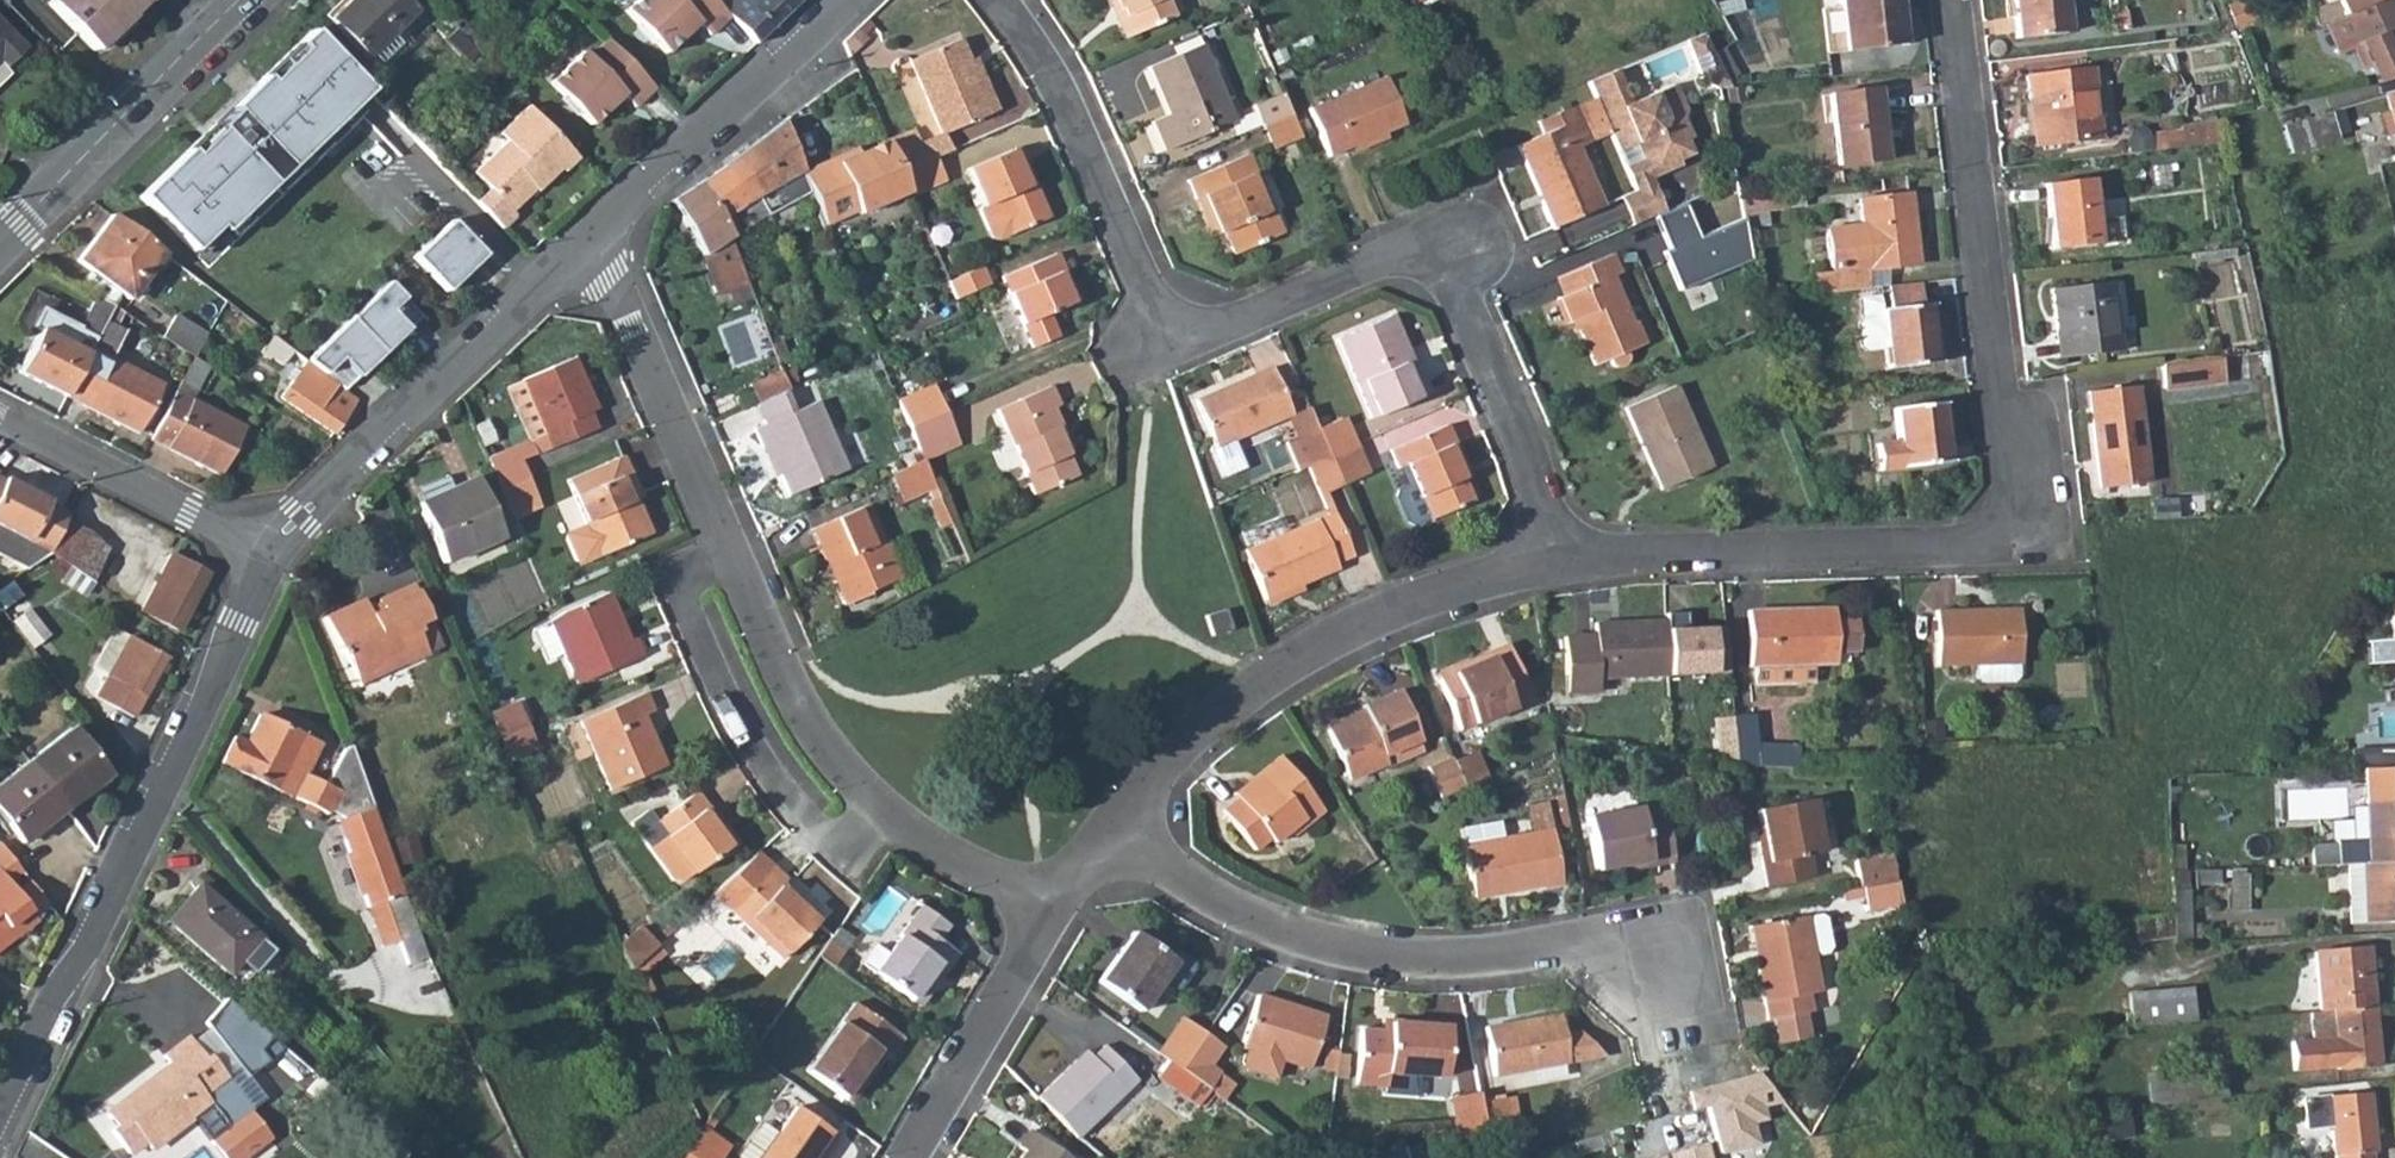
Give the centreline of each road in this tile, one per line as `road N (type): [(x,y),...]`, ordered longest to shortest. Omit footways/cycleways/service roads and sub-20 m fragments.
road 1 (residential): [(1953,0),(2014,489),(1999,528),(1963,548),(1563,559)]
road 2 (residential): [(592,240),(774,659),(835,764),(895,827),(991,887),(1048,908)]
road 3 (residential): [(271,554),(0,1105)]
road 4 (residential): [(1108,837),(1256,919),(1310,937),(1455,959),(1624,948),(1672,983)]
road 5 (residential): [(1563,559),(1470,305),(1428,263),(1374,260),(1238,323),(1179,330)]
road 6 (residential): [(1563,559),(1393,614),(1257,690),(1166,768),(1108,837)]
road 7 (residential): [(592,240),(449,371),(271,554)]
road 8 (residential): [(1179,330),(1141,283),(1034,34),(1002,0)]
road 9 (residential): [(842,0),(592,240)]
road 10 (tertiary): [(244,0),(0,237)]
road 11 (residential): [(0,415),(271,554)]
road 12 (residential): [(1048,908),(902,1157)]

